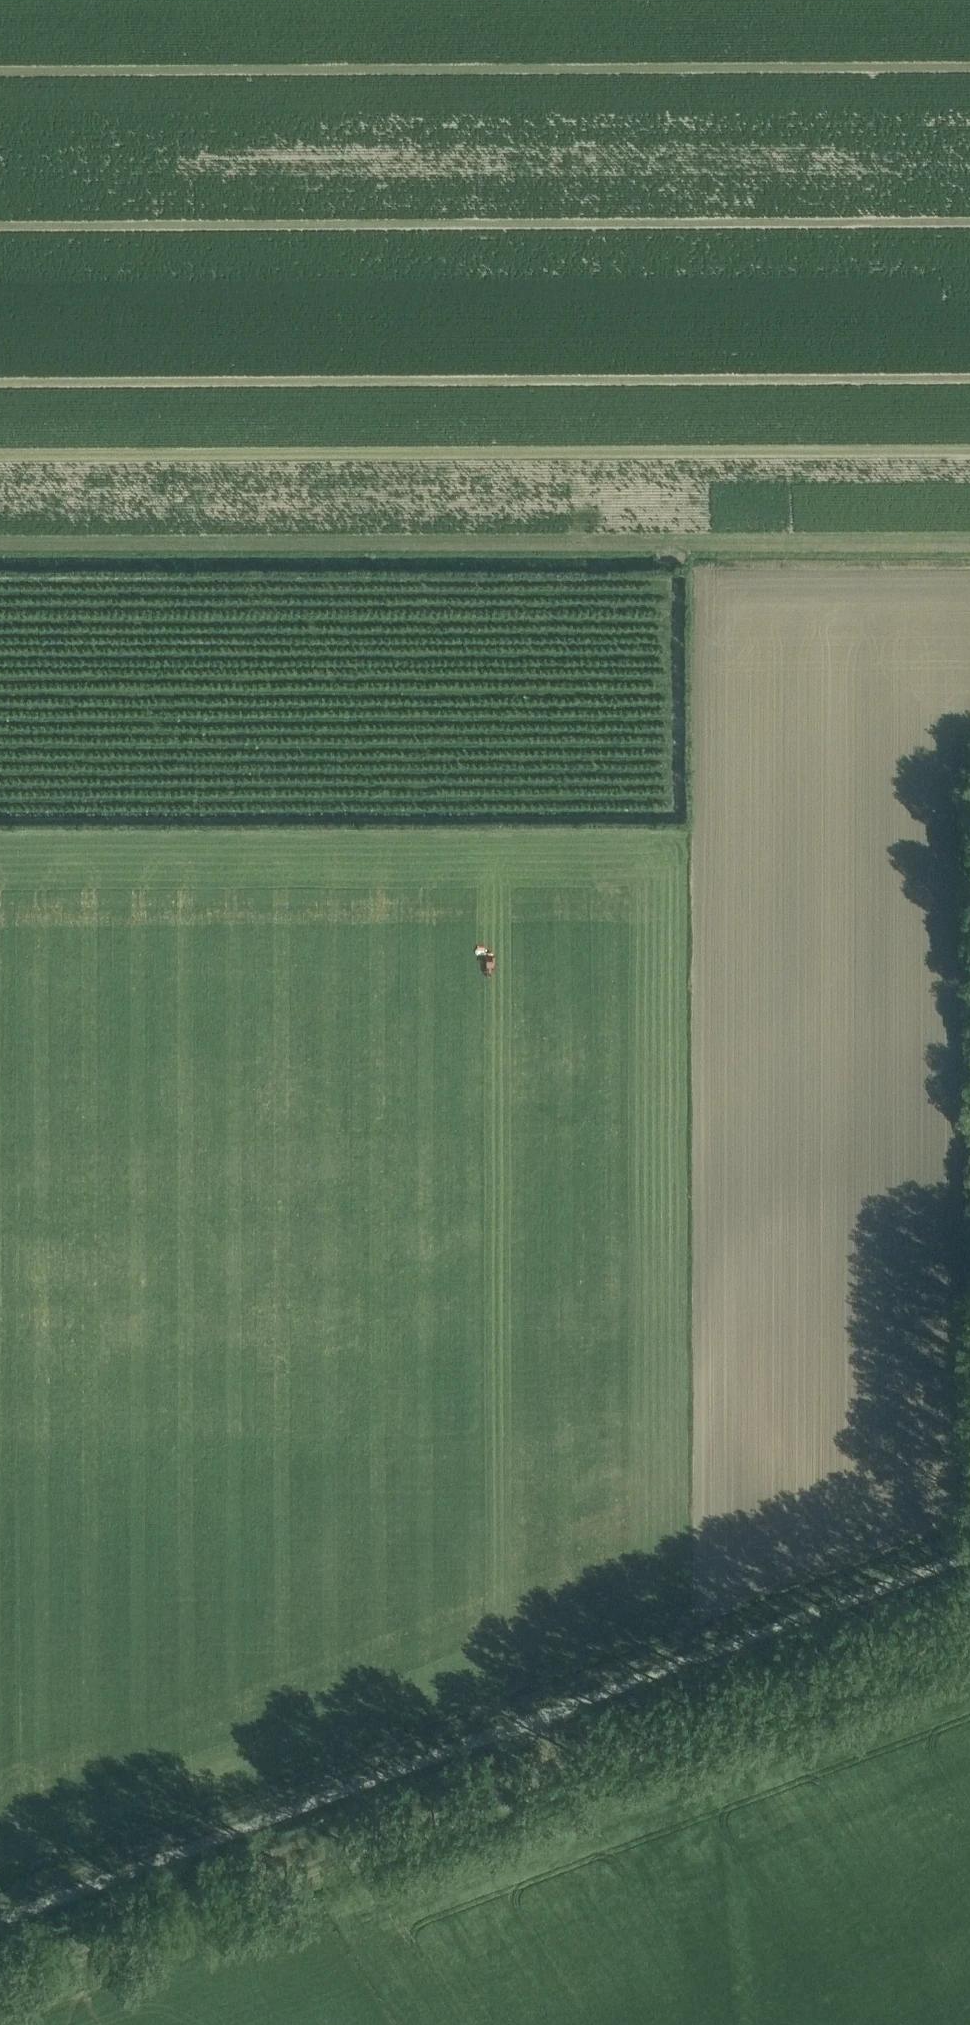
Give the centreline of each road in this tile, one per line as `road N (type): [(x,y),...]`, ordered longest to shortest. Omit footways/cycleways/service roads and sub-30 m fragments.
road 1 (unclassified): [(0,1923),(969,1556)]

